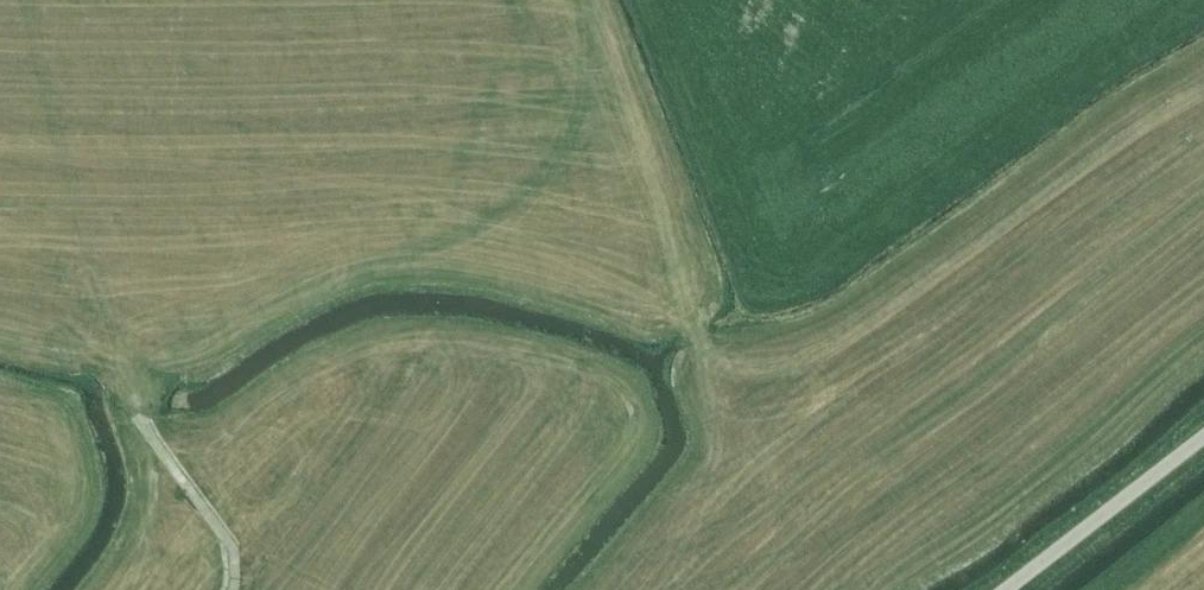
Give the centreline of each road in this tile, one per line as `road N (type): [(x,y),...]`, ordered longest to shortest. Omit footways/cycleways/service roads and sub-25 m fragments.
road 1 (unclassified): [(1007,589),(1203,437)]

